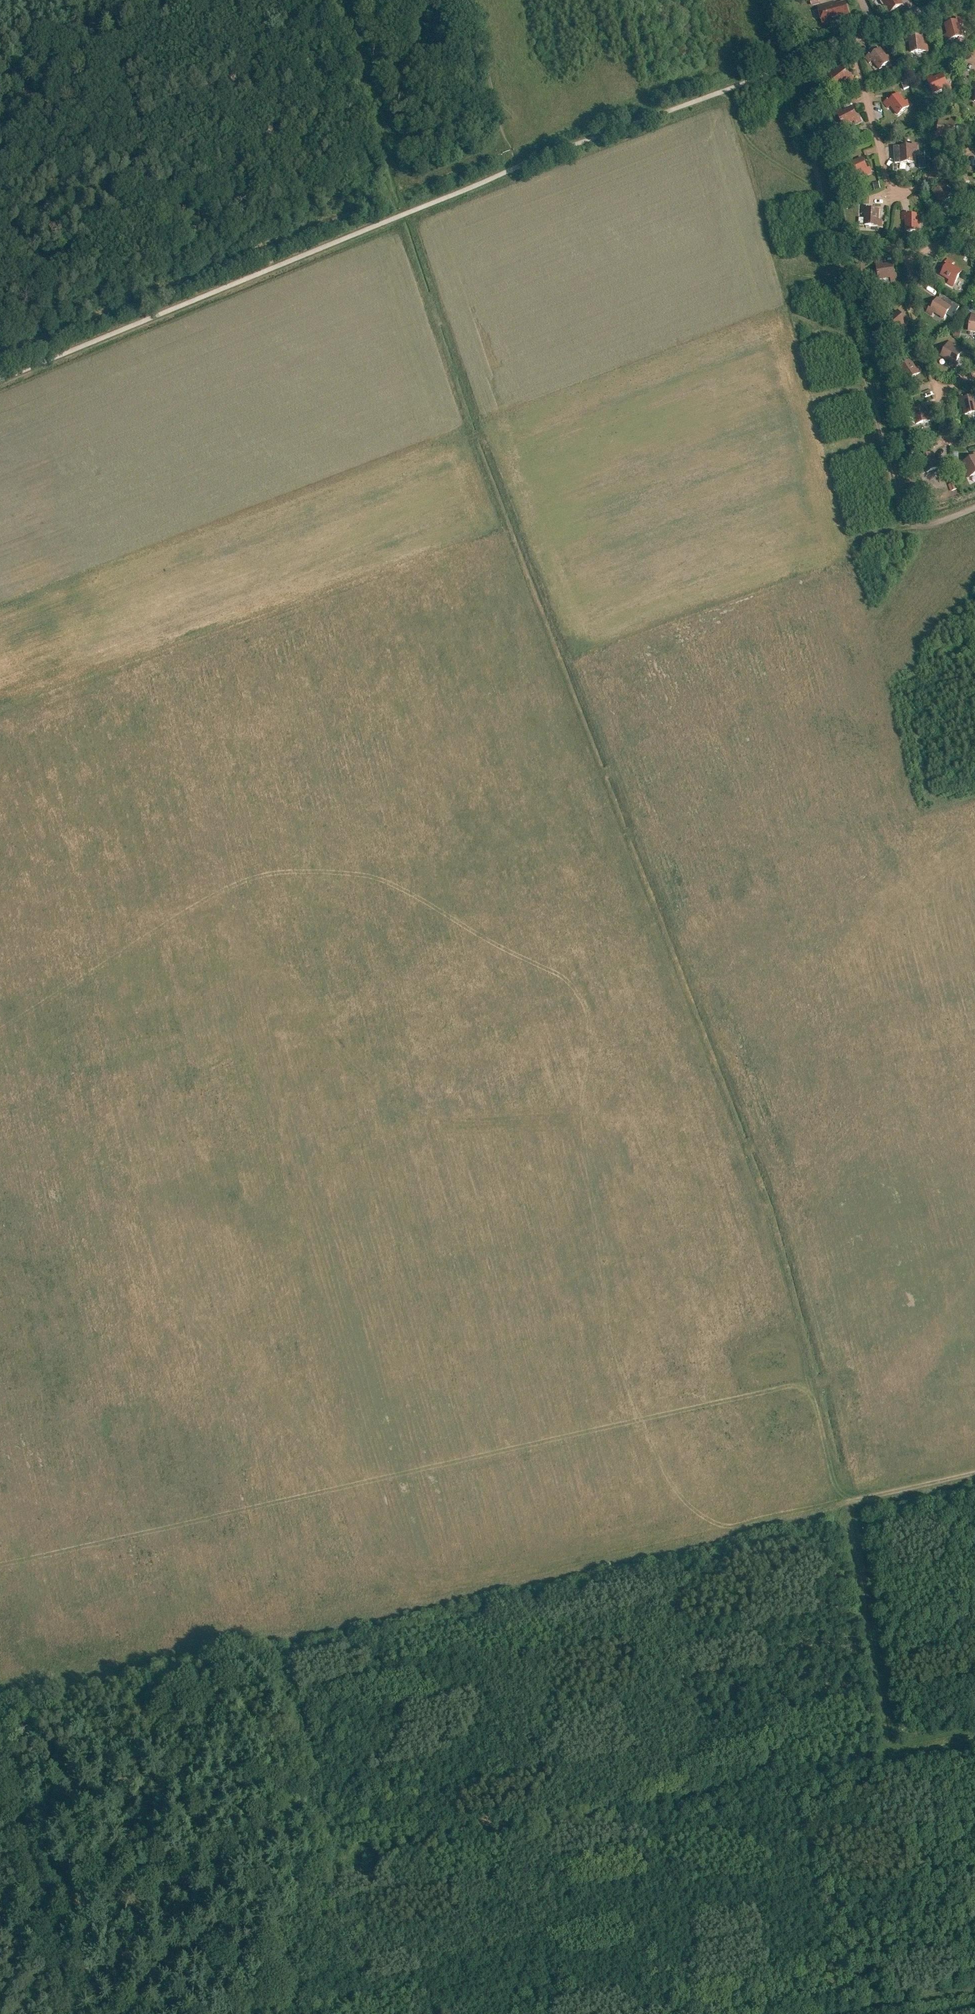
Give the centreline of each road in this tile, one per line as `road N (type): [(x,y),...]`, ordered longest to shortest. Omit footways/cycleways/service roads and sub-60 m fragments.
road 1 (track): [(782,66),(796,90),(902,513),(924,524),(974,507)]
road 2 (track): [(71,2013),(0,1750)]
road 3 (track): [(467,0),(511,170)]

